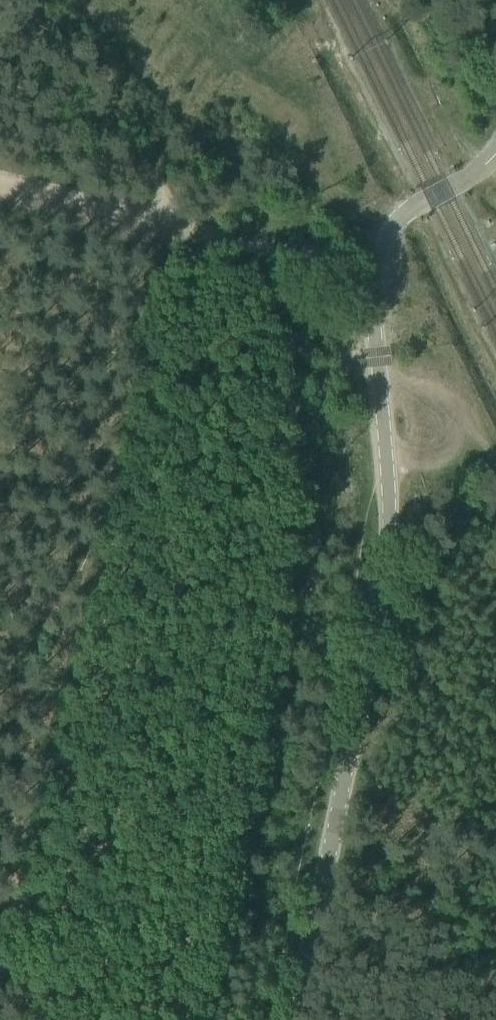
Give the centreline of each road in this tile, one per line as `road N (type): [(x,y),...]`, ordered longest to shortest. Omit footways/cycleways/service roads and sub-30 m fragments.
road 1 (unclassified): [(289,1019),(386,494),(371,307),(379,240),(495,155)]
road 2 (track): [(173,219),(0,920)]
road 3 (track): [(379,240),(353,208),(339,150),(316,136),(255,143),(206,164),(167,165),(0,132)]
road 4 (track): [(379,240),(309,249),(173,219)]
road 5 (track): [(173,219),(0,178)]
road 6 (track): [(375,358),(495,469)]

